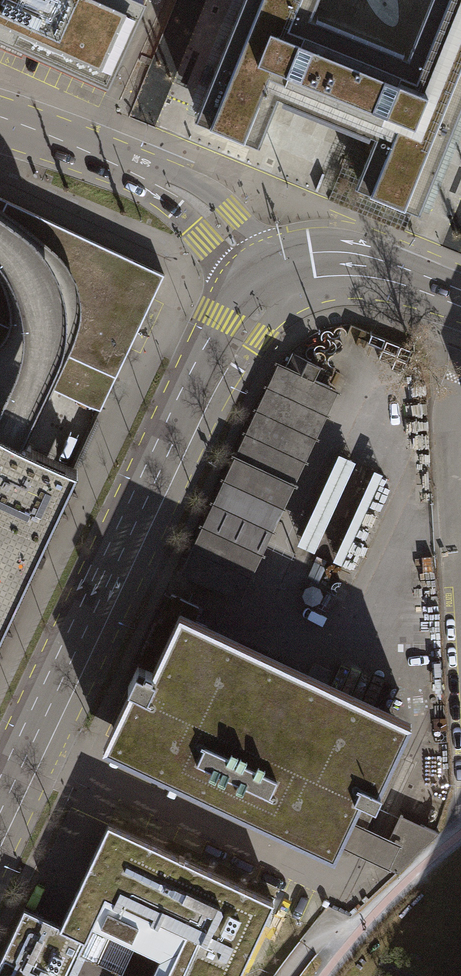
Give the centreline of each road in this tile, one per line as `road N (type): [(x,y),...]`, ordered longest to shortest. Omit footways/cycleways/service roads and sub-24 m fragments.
road 1 (primary): [(278,280),(223,341),(0,811)]
road 2 (residential): [(278,280),(189,199),(0,119)]
road 3 (primary): [(460,297),(366,267),(316,268),(278,280)]

